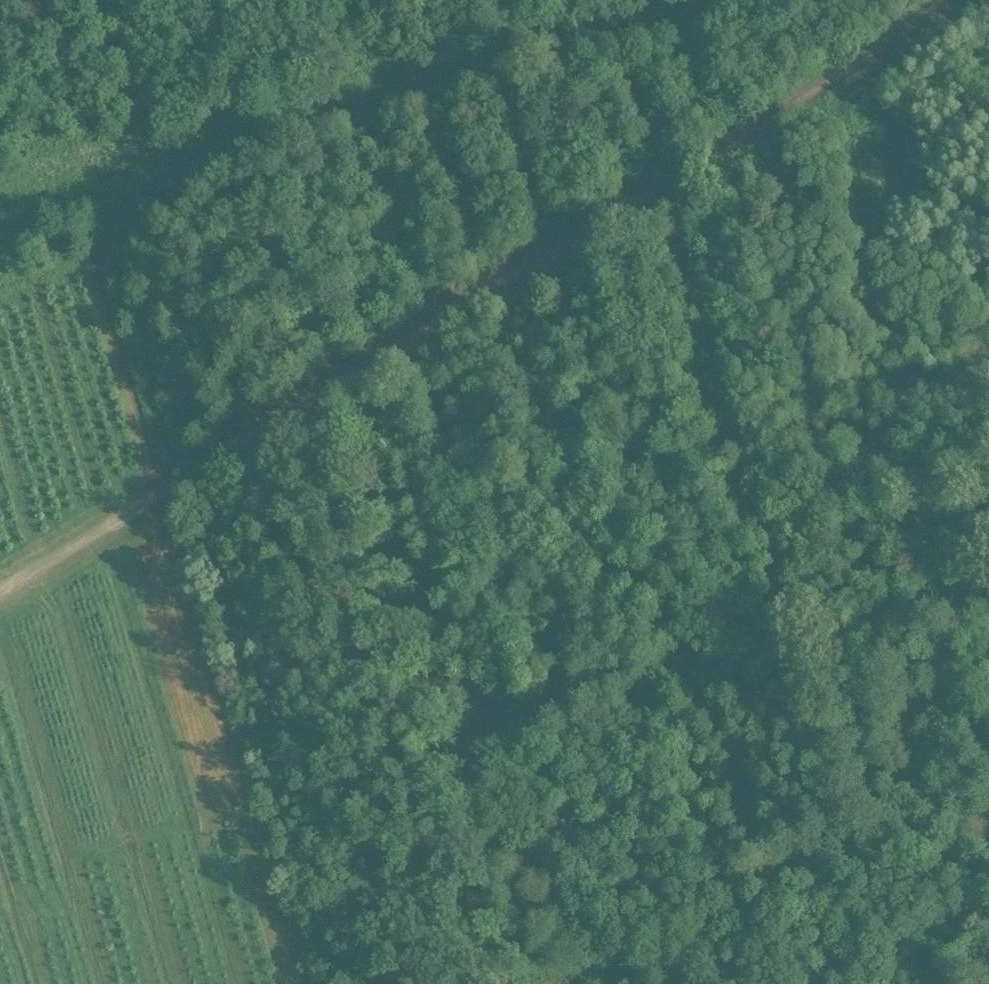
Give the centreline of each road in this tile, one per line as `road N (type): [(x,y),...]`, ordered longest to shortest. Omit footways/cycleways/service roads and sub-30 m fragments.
road 1 (track): [(0,591),(948,0)]
road 2 (track): [(0,230),(639,38),(658,37),(687,51),(739,135)]

